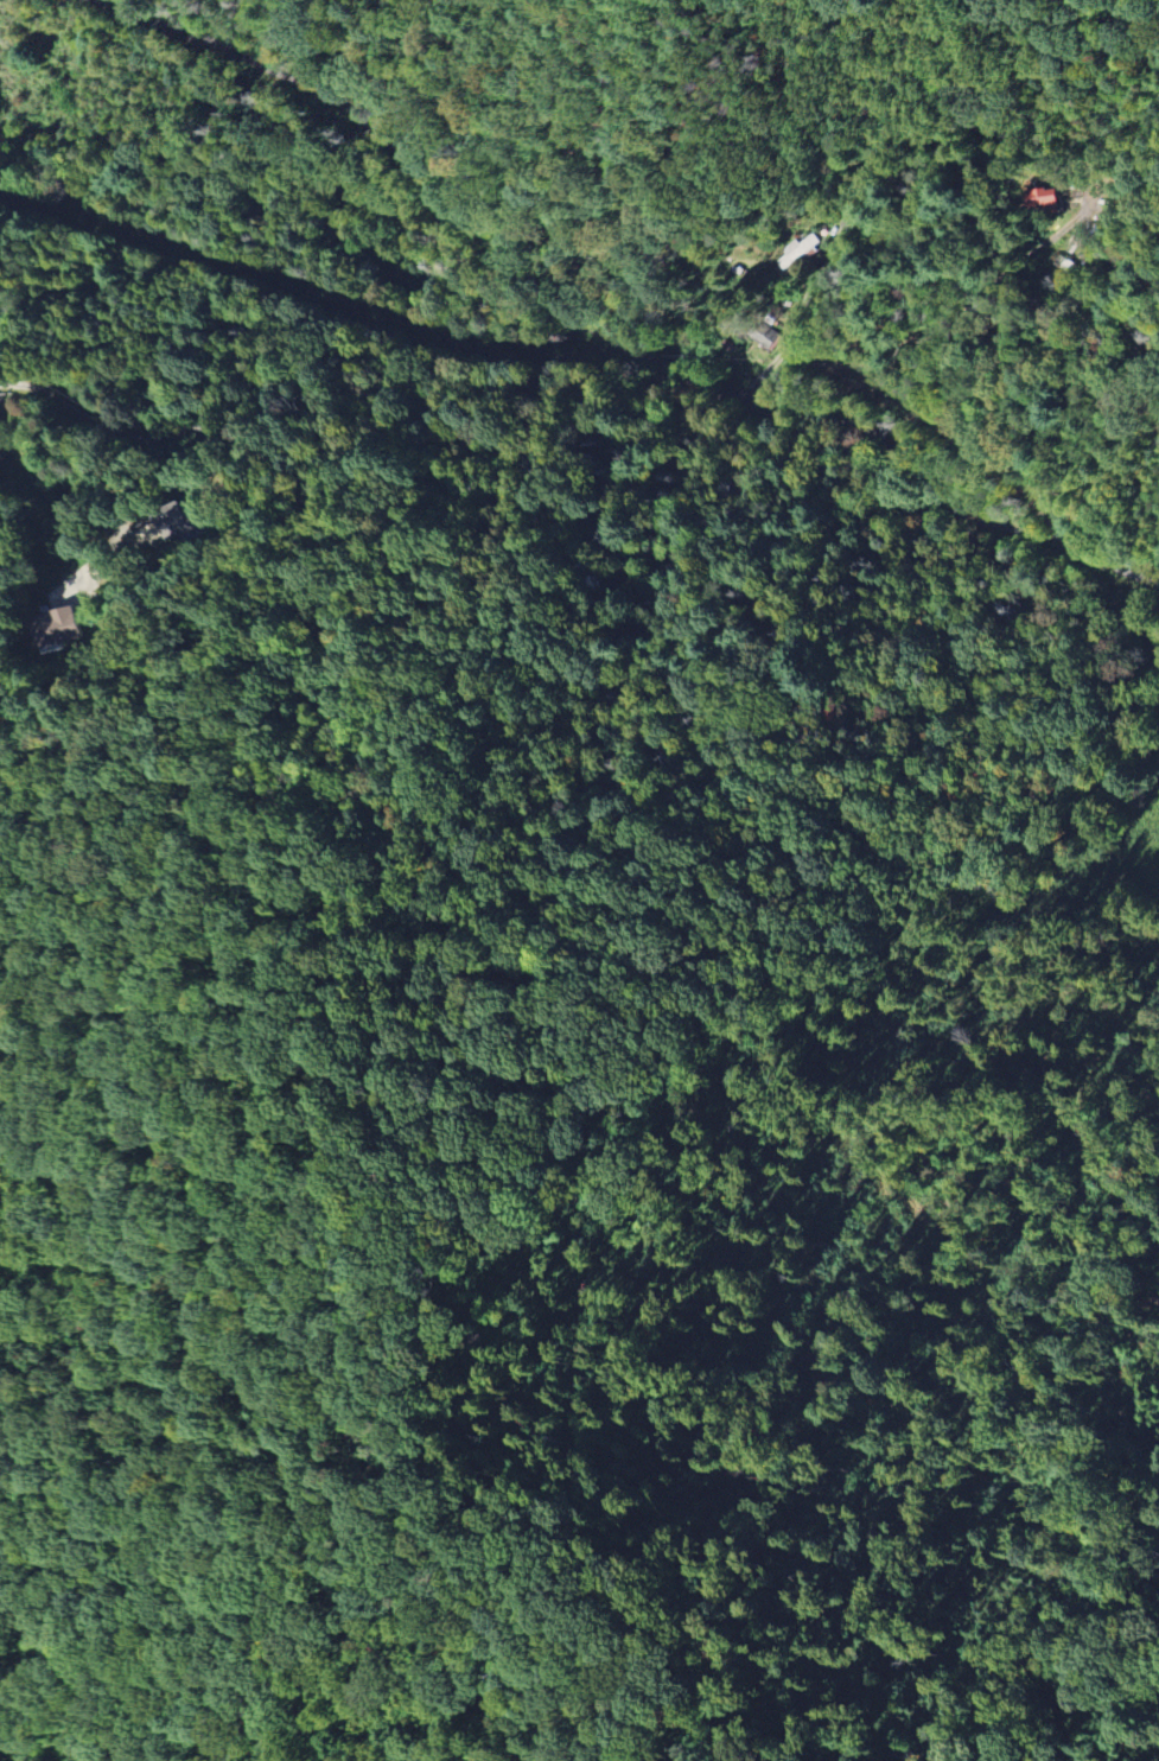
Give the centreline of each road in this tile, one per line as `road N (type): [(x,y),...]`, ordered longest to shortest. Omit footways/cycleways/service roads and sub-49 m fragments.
road 1 (residential): [(96,0),(343,98),(596,329),(715,392),(842,417),(963,515),(1080,545),(1158,590)]
road 2 (residential): [(0,385),(26,384),(133,441),(204,422),(215,430),(216,440),(155,488),(104,551)]

